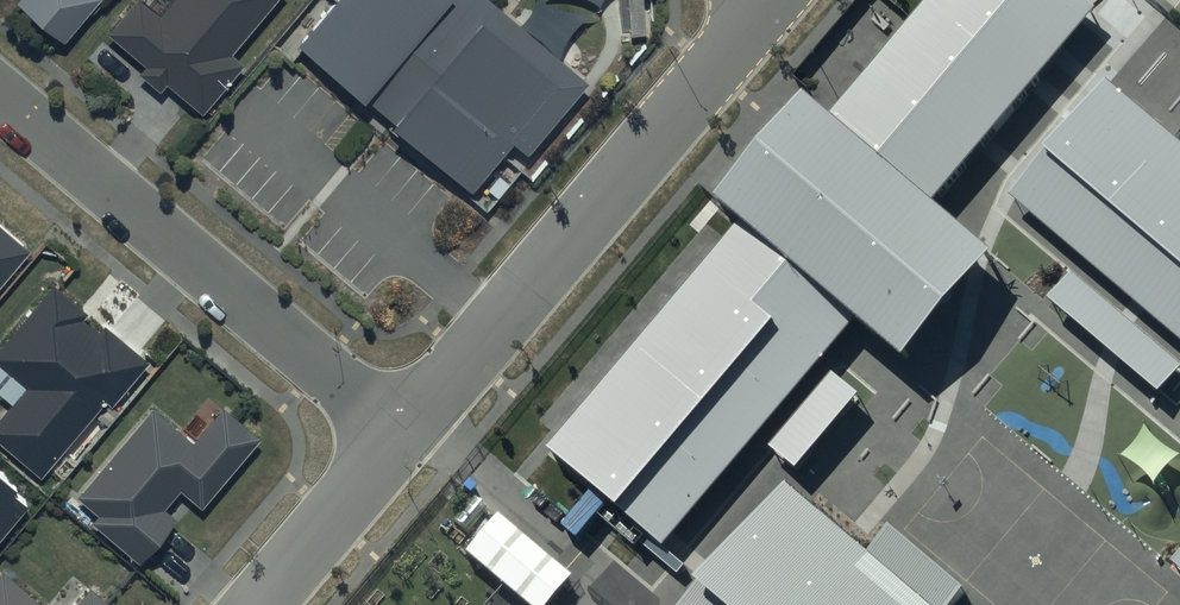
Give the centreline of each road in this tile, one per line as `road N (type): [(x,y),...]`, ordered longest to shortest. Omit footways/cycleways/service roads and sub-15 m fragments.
road 1 (residential): [(768,0),(402,433)]
road 2 (residential): [(402,433),(0,95)]
road 3 (residential): [(402,433),(257,604)]

